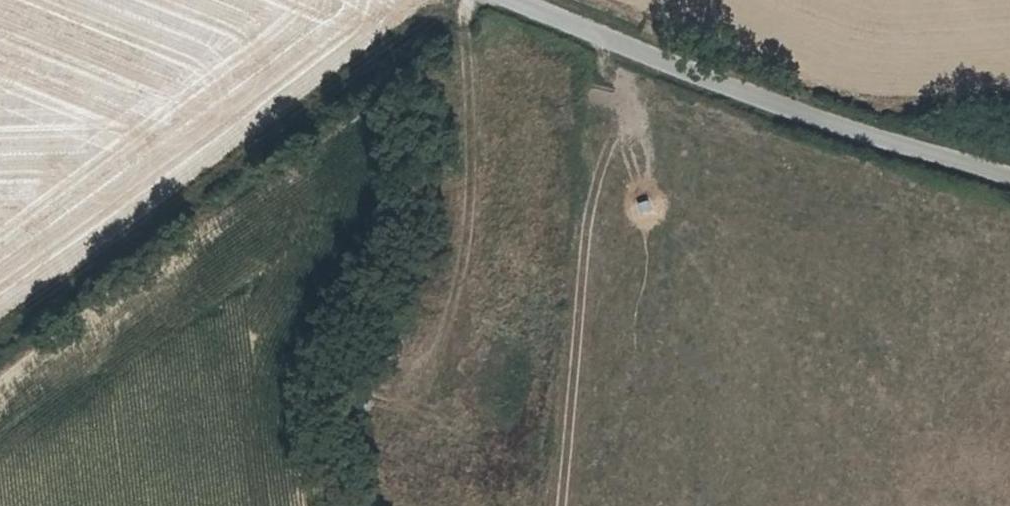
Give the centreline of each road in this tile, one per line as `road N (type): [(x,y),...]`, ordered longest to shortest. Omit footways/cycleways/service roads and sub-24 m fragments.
road 1 (unclassified): [(510,0),(820,121),(1009,174)]

